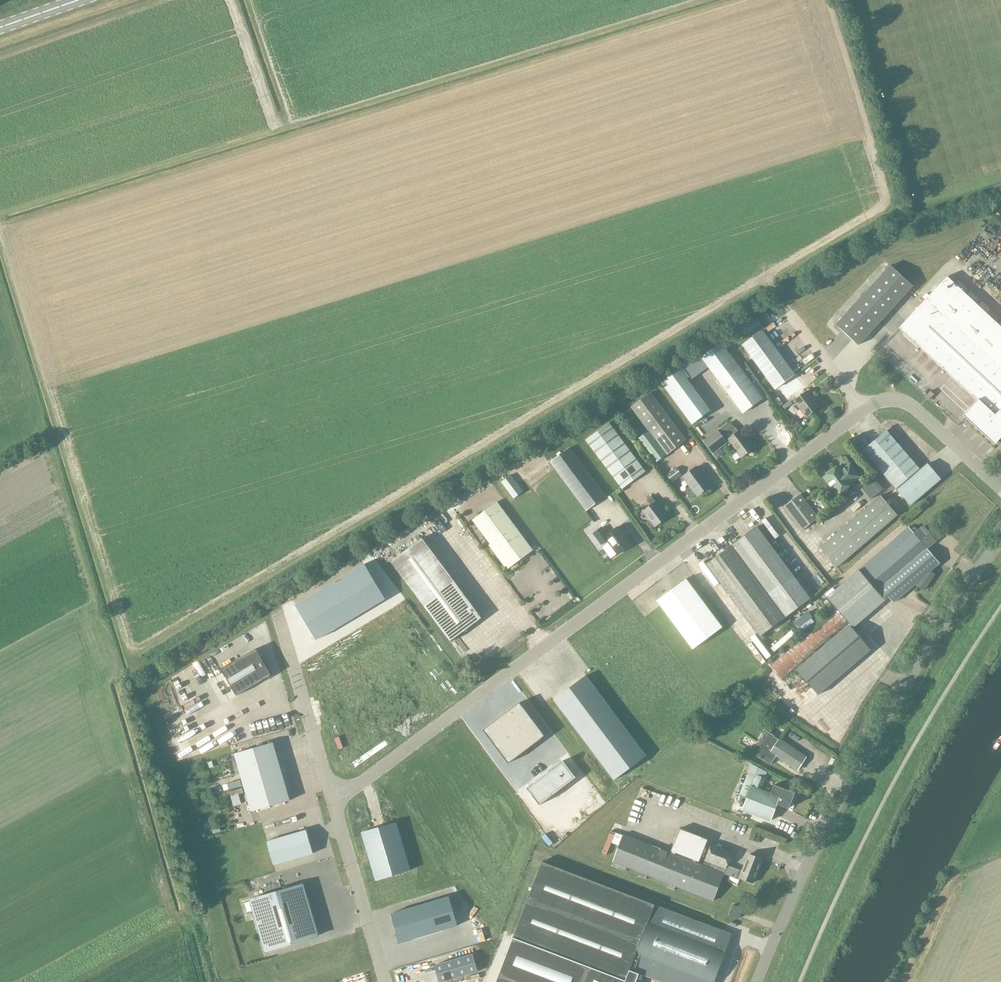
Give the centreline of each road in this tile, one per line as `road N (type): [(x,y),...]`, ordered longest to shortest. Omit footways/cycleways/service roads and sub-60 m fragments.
road 1 (track): [(115,685),(775,290)]
road 2 (unclassified): [(331,795),(358,784),(862,411)]
road 3 (unclassified): [(756,981),(853,775),(1000,537)]
road 4 (track): [(115,685),(40,430)]
road 5 (unclassified): [(331,795),(385,981)]
road 6 (unclassified): [(278,613),(331,795)]
road 7 (unclassified): [(862,411),(884,400),(907,403),(1000,485)]
road 8 (track): [(775,290),(895,216),(904,236)]
road 9 (unclassified): [(788,311),(862,411)]

